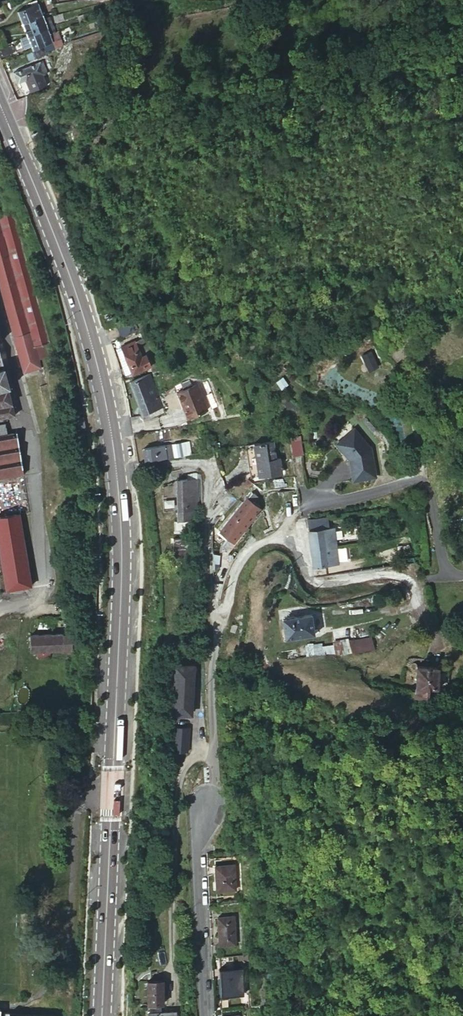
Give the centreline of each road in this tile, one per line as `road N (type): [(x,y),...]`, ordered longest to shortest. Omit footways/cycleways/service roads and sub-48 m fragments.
road 1 (primary): [(102,1015),(122,569),(116,467)]
road 2 (primary): [(116,467),(80,304),(0,104)]
road 3 (residential): [(223,618),(249,551),(278,536),(306,507),(423,481),(445,574),(462,577)]
road 4 (residential): [(213,616),(204,465),(116,467)]
road 5 (unclassified): [(205,1015),(200,855),(213,795)]
road 6 (residential): [(213,795),(223,618)]

